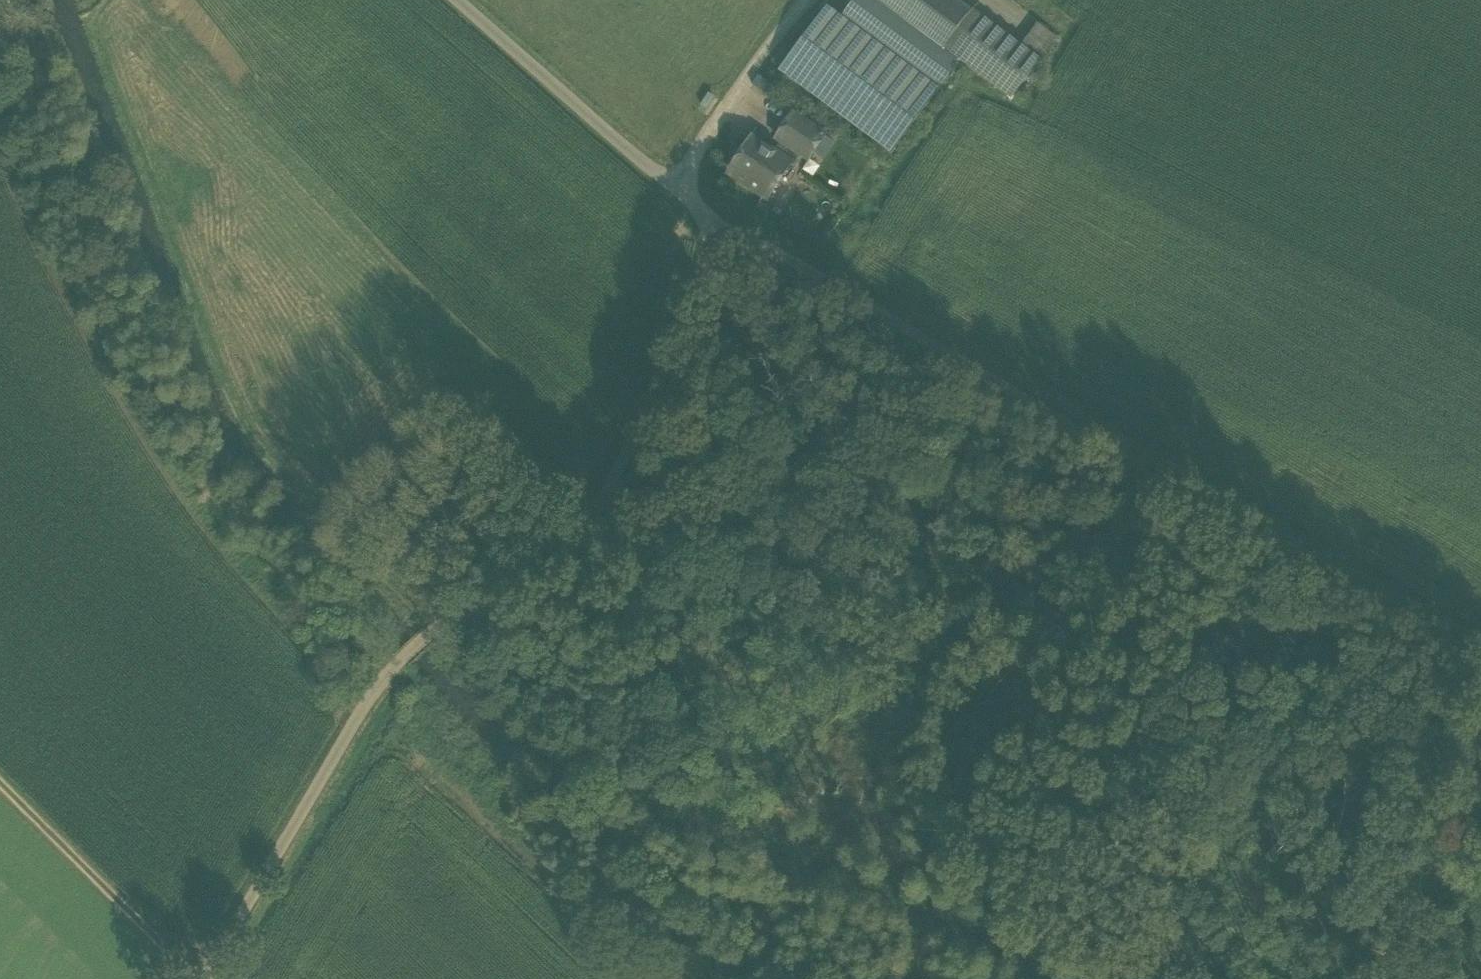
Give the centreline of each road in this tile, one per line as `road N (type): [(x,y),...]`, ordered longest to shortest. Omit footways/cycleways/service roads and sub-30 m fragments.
road 1 (unclassified): [(203,978),(356,713),(430,632),(541,577),(600,515),(727,223),(652,172),(457,0)]
road 2 (track): [(727,223),(1480,671)]
road 3 (track): [(0,784),(196,978)]

